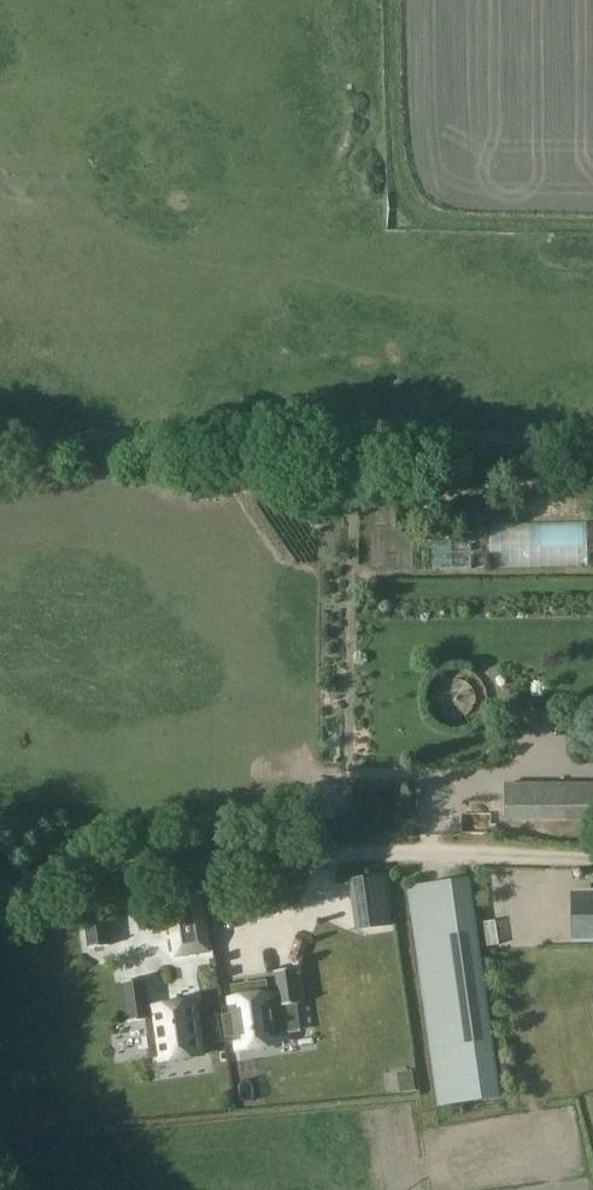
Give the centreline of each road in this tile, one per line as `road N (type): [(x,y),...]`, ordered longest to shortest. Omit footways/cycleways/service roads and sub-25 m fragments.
road 1 (track): [(0,884),(235,856),(331,856)]

